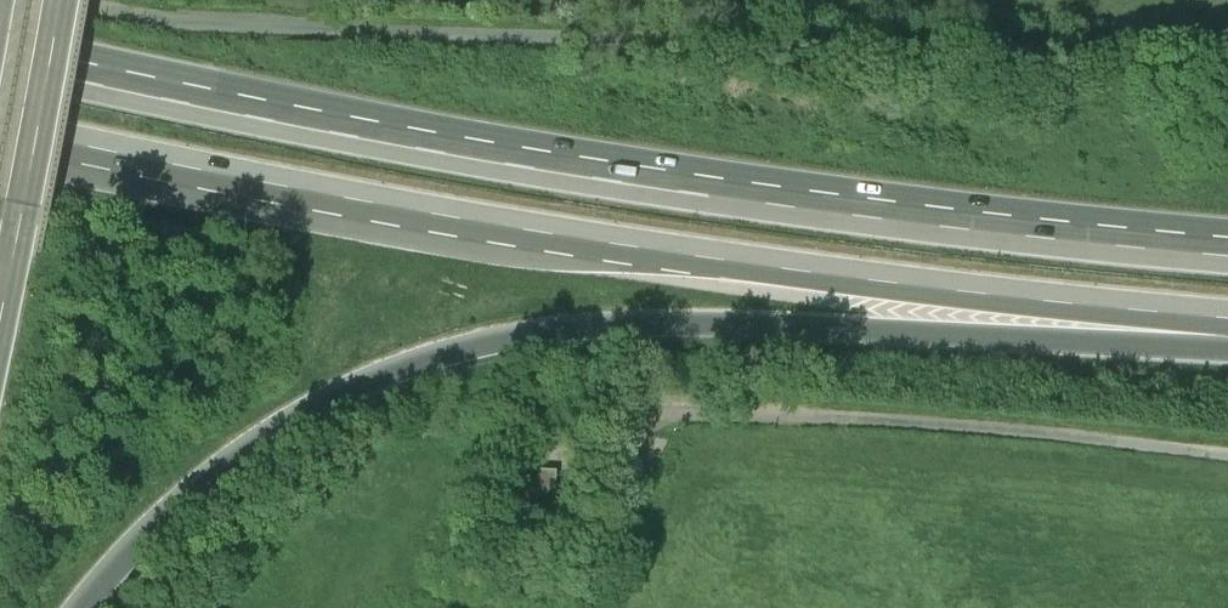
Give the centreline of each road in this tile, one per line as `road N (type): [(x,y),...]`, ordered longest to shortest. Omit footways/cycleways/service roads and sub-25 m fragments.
road 1 (motorway): [(1227,248),(786,199),(492,156),(0,56)]
road 2 (motorway): [(0,127),(329,198),(815,271),(1227,318)]
road 3 (motorway): [(79,607),(165,512),(257,439),(349,390),(481,346),(687,321),(1227,319)]
road 4 (track): [(1227,49),(647,47),(279,27),(99,0)]
road 5 (primary): [(0,327),(65,0)]

